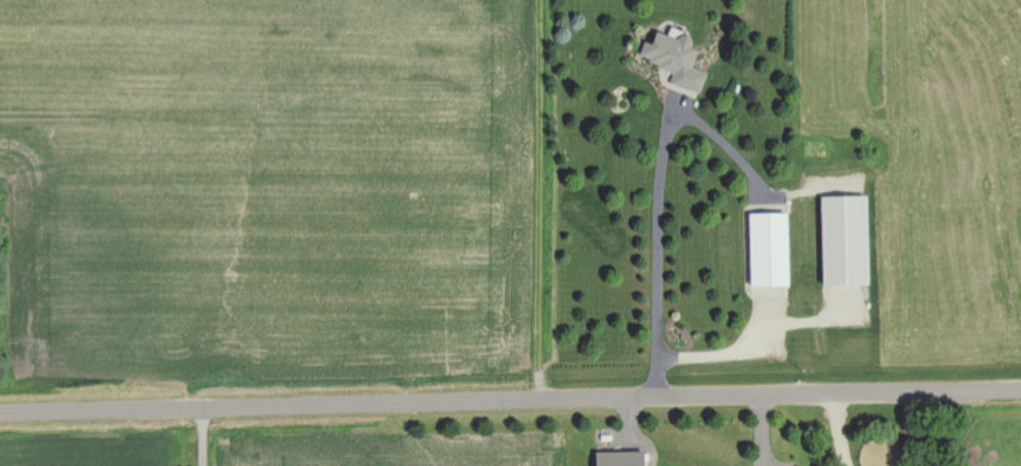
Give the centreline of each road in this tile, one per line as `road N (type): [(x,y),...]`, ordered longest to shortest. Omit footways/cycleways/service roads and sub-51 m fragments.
road 1 (residential): [(0,411),(1020,391)]

